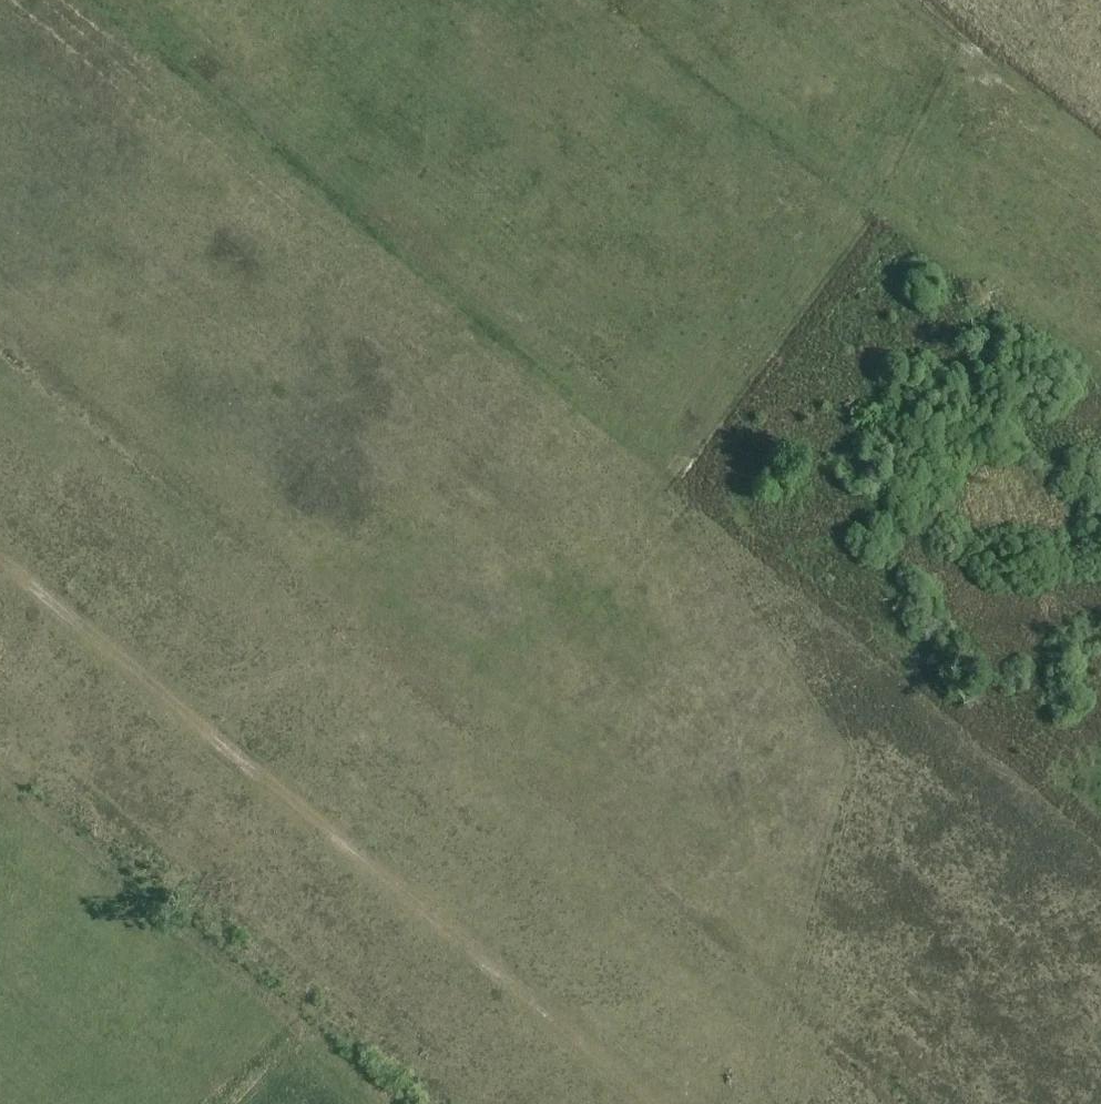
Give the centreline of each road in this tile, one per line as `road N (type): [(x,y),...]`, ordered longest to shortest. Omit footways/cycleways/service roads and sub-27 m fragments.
road 1 (track): [(0,551),(397,899),(652,1103)]

